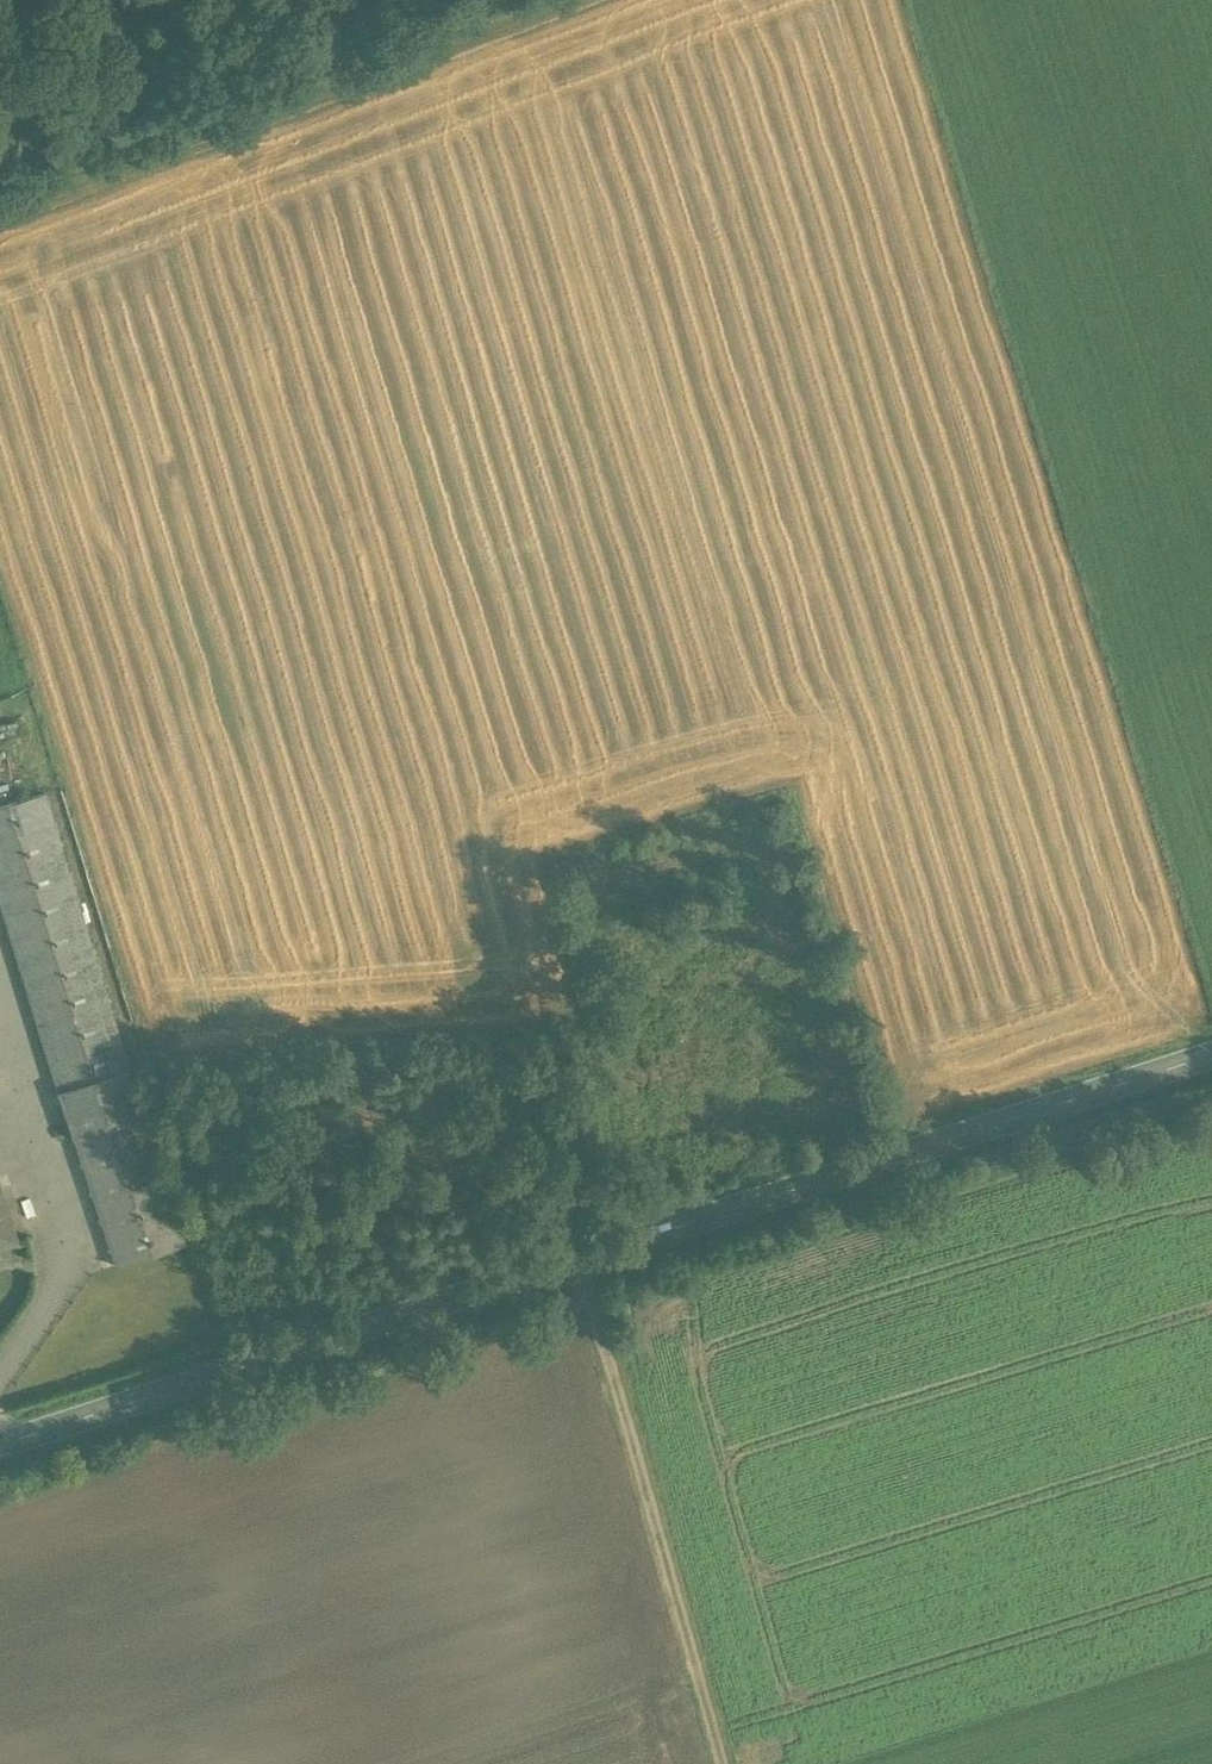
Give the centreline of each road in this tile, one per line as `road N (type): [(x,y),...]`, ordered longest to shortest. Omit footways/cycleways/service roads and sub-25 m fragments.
road 1 (tertiary): [(0,1443),(1211,1052)]
road 2 (track): [(574,1258),(720,1763)]

